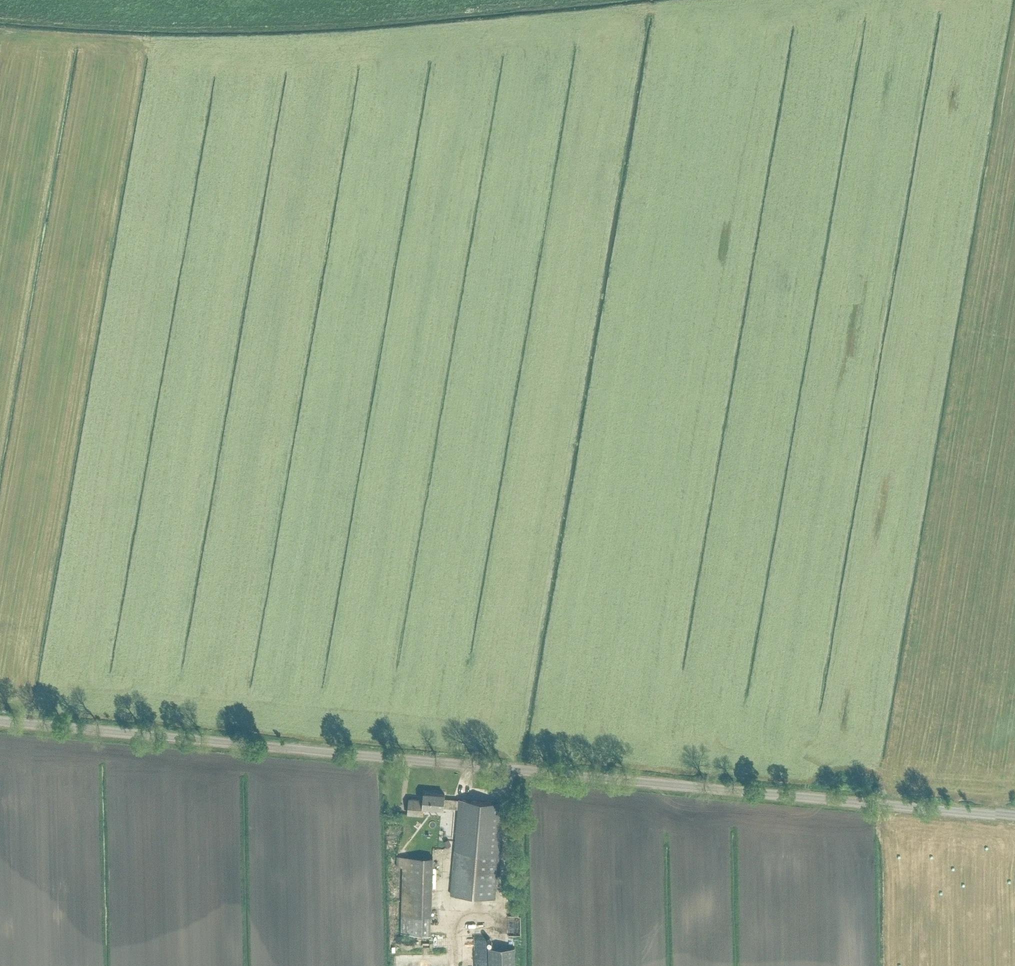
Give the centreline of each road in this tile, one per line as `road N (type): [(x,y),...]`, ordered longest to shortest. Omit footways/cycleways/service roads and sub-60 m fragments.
road 1 (unclassified): [(1014,817),(0,722)]

